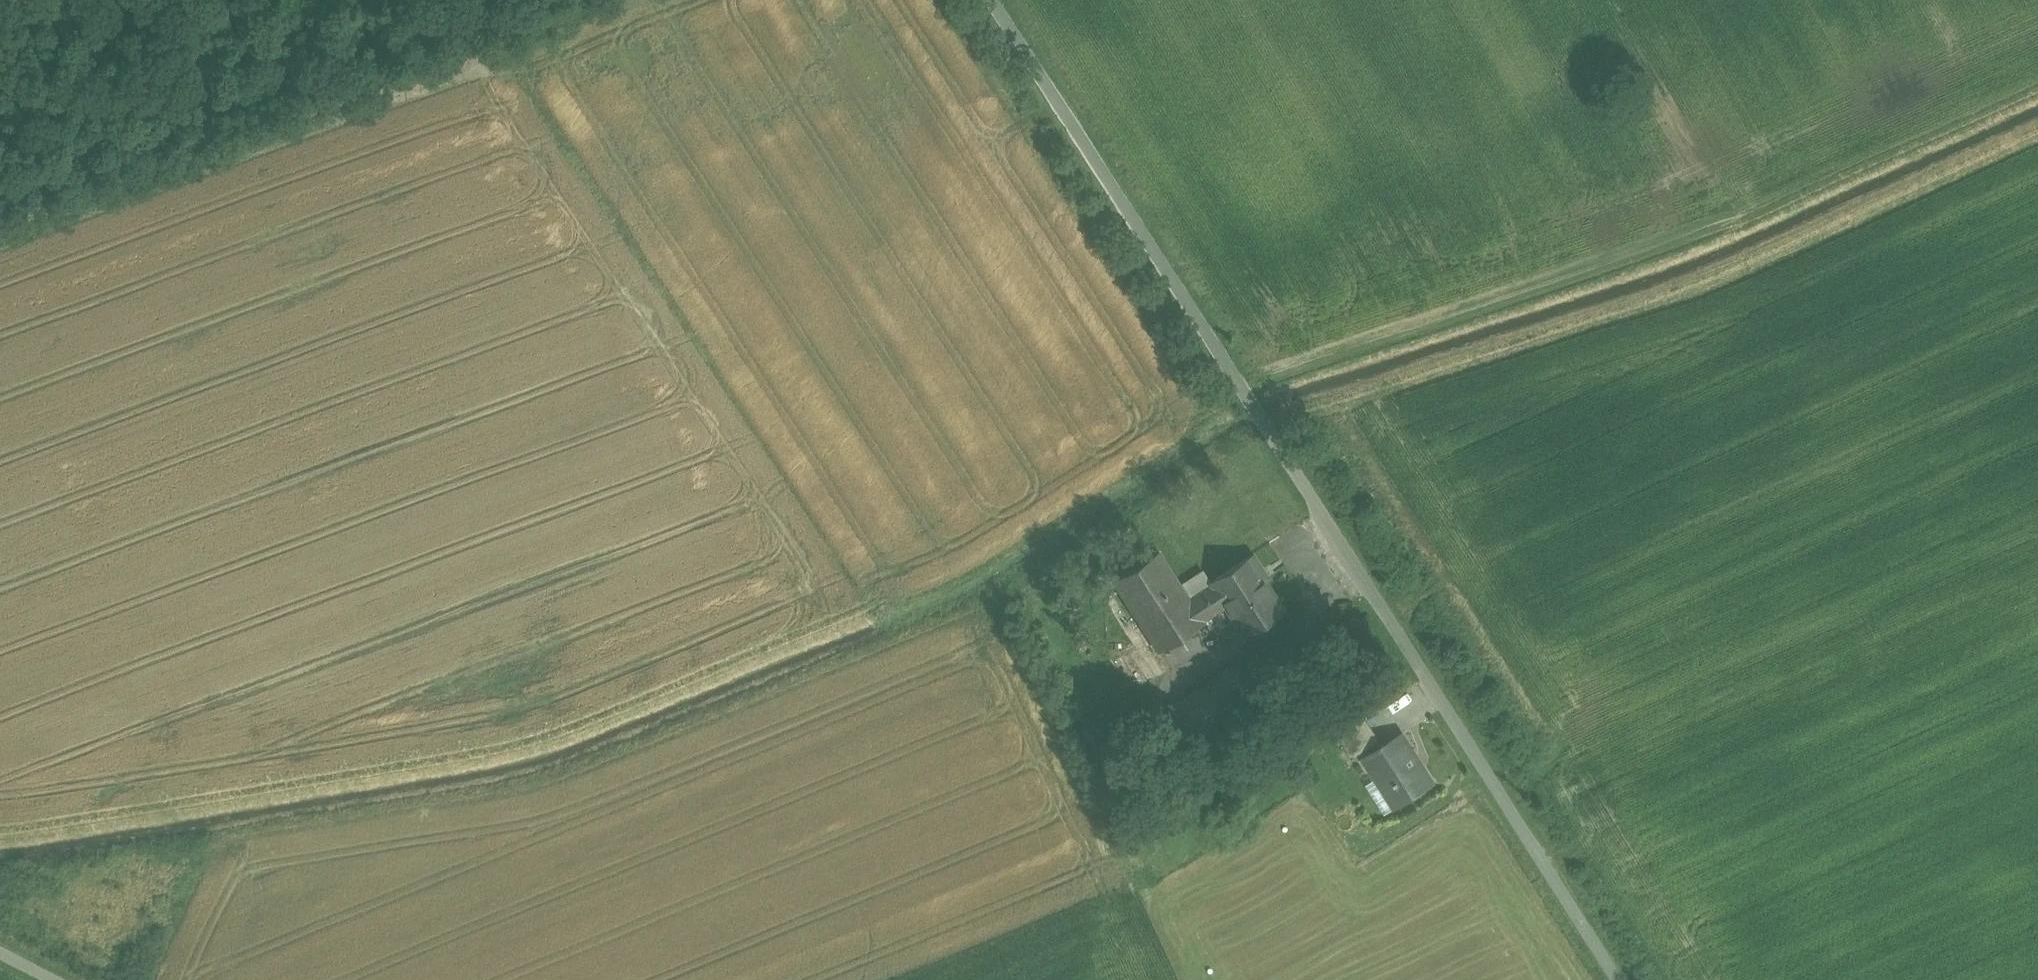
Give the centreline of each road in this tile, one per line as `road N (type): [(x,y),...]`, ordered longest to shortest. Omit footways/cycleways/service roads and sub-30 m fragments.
road 1 (unclassified): [(987,0),(1619,979)]

